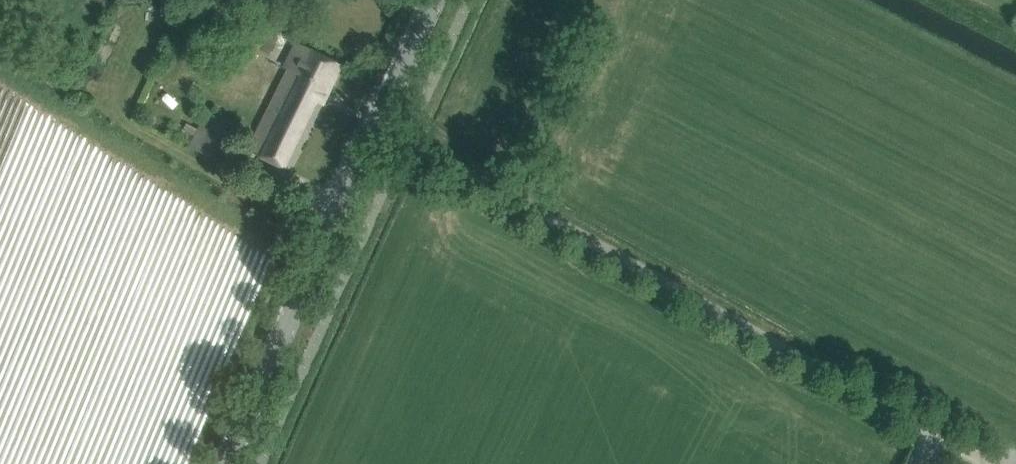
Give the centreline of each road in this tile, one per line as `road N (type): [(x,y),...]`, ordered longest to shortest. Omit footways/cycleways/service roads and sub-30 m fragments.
road 1 (unclassified): [(991,463),(379,120)]
road 2 (tertiary): [(224,463),(379,120)]
road 3 (tertiary): [(379,120),(434,0)]

